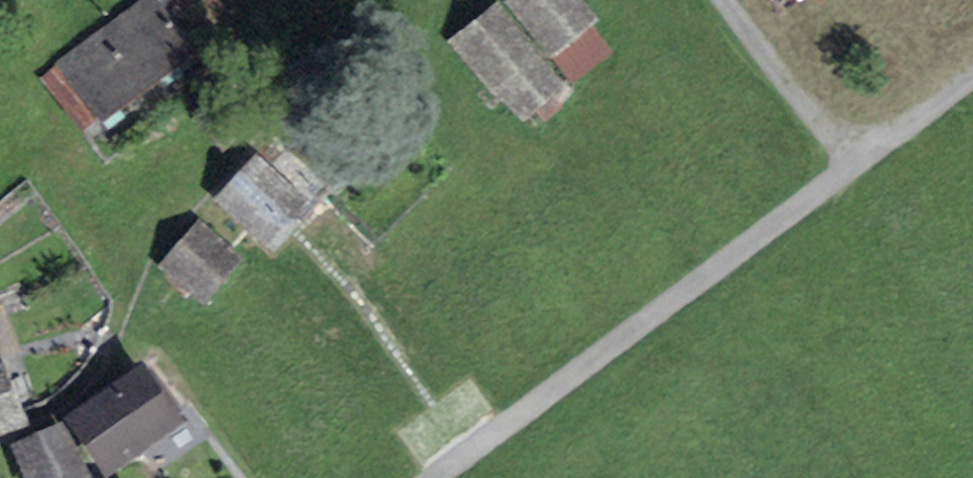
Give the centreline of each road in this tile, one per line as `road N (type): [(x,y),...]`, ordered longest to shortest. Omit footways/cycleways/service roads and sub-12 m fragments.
road 1 (unclassified): [(864,163),(442,477)]
road 2 (unclassified): [(864,163),(743,0)]
road 3 (unclassified): [(972,82),(864,163)]

